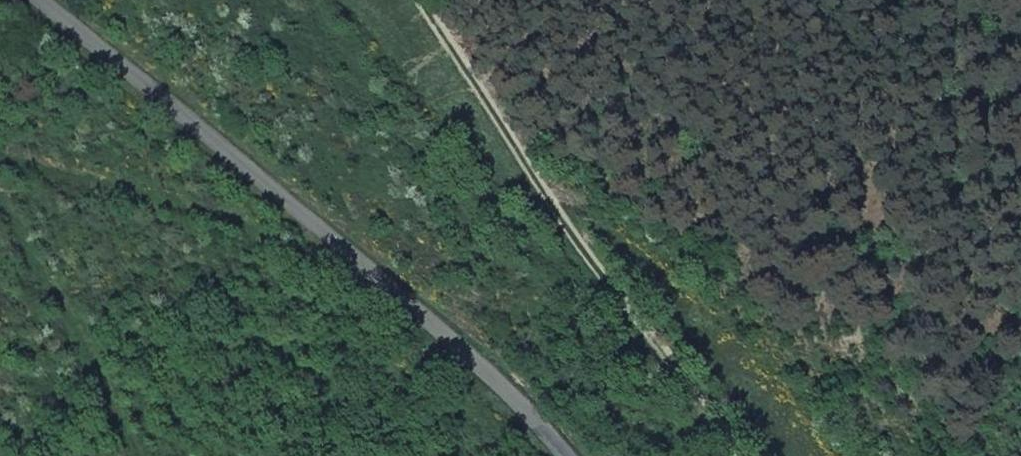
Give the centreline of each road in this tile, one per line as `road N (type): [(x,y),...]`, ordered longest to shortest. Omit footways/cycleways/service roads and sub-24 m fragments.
road 1 (residential): [(565,455),(486,367),(41,0)]
road 2 (track): [(728,455),(599,282),(414,0)]

